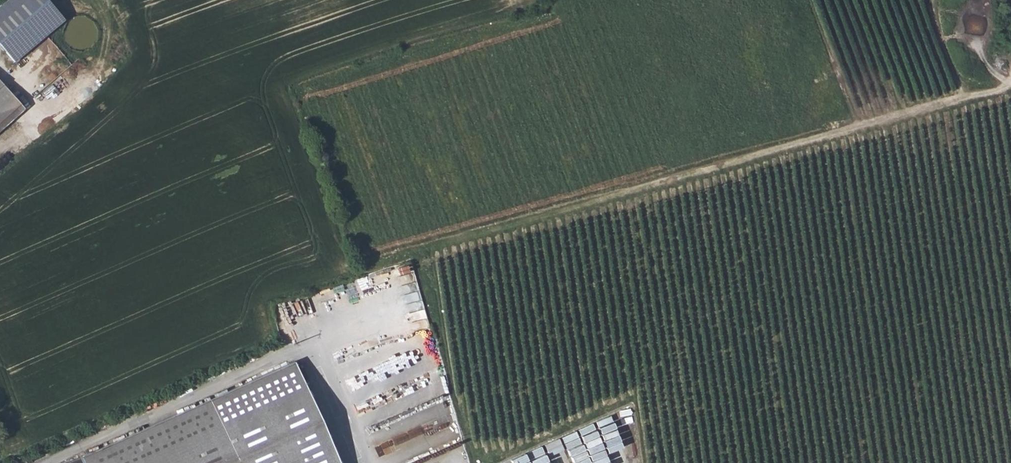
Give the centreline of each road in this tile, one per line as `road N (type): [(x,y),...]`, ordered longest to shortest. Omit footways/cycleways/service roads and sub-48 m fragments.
road 1 (track): [(414,254),(1006,87),(1010,79)]
road 2 (track): [(98,0),(105,50),(94,72),(37,113),(0,71)]

